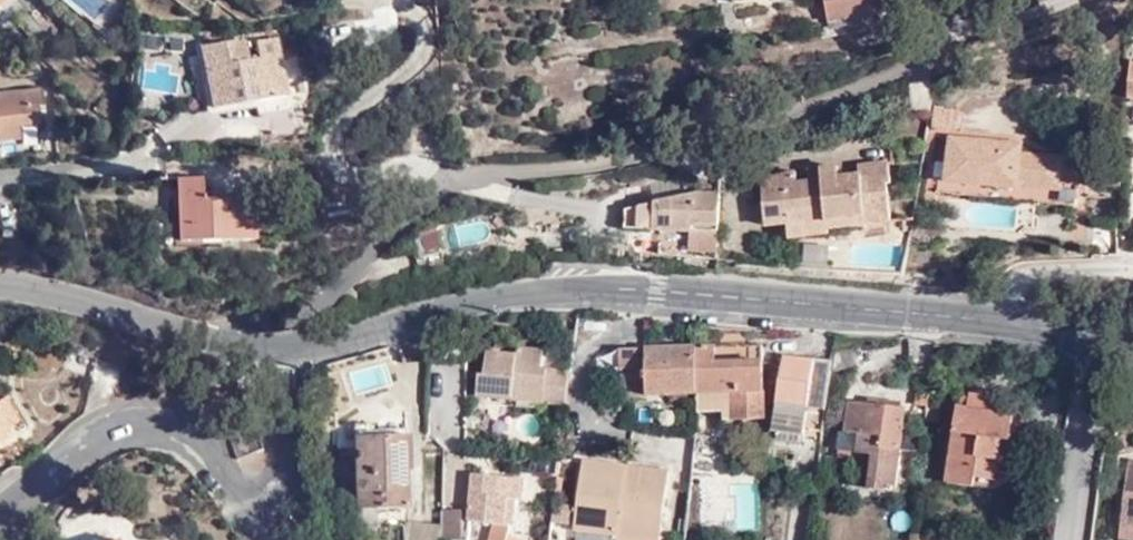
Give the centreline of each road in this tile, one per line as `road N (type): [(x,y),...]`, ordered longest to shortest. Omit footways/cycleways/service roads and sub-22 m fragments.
road 1 (tertiary): [(1132,349),(1023,323),(892,308),(573,287),(486,297),(323,346),(272,349)]
road 2 (residential): [(272,349),(471,171),(648,161),(913,61),(929,0)]
road 3 (residential): [(0,496),(122,427),(156,427),(216,462),(257,511),(272,503),(285,485),(272,349)]
road 4 (tertiary): [(0,291),(178,320),(272,349)]

